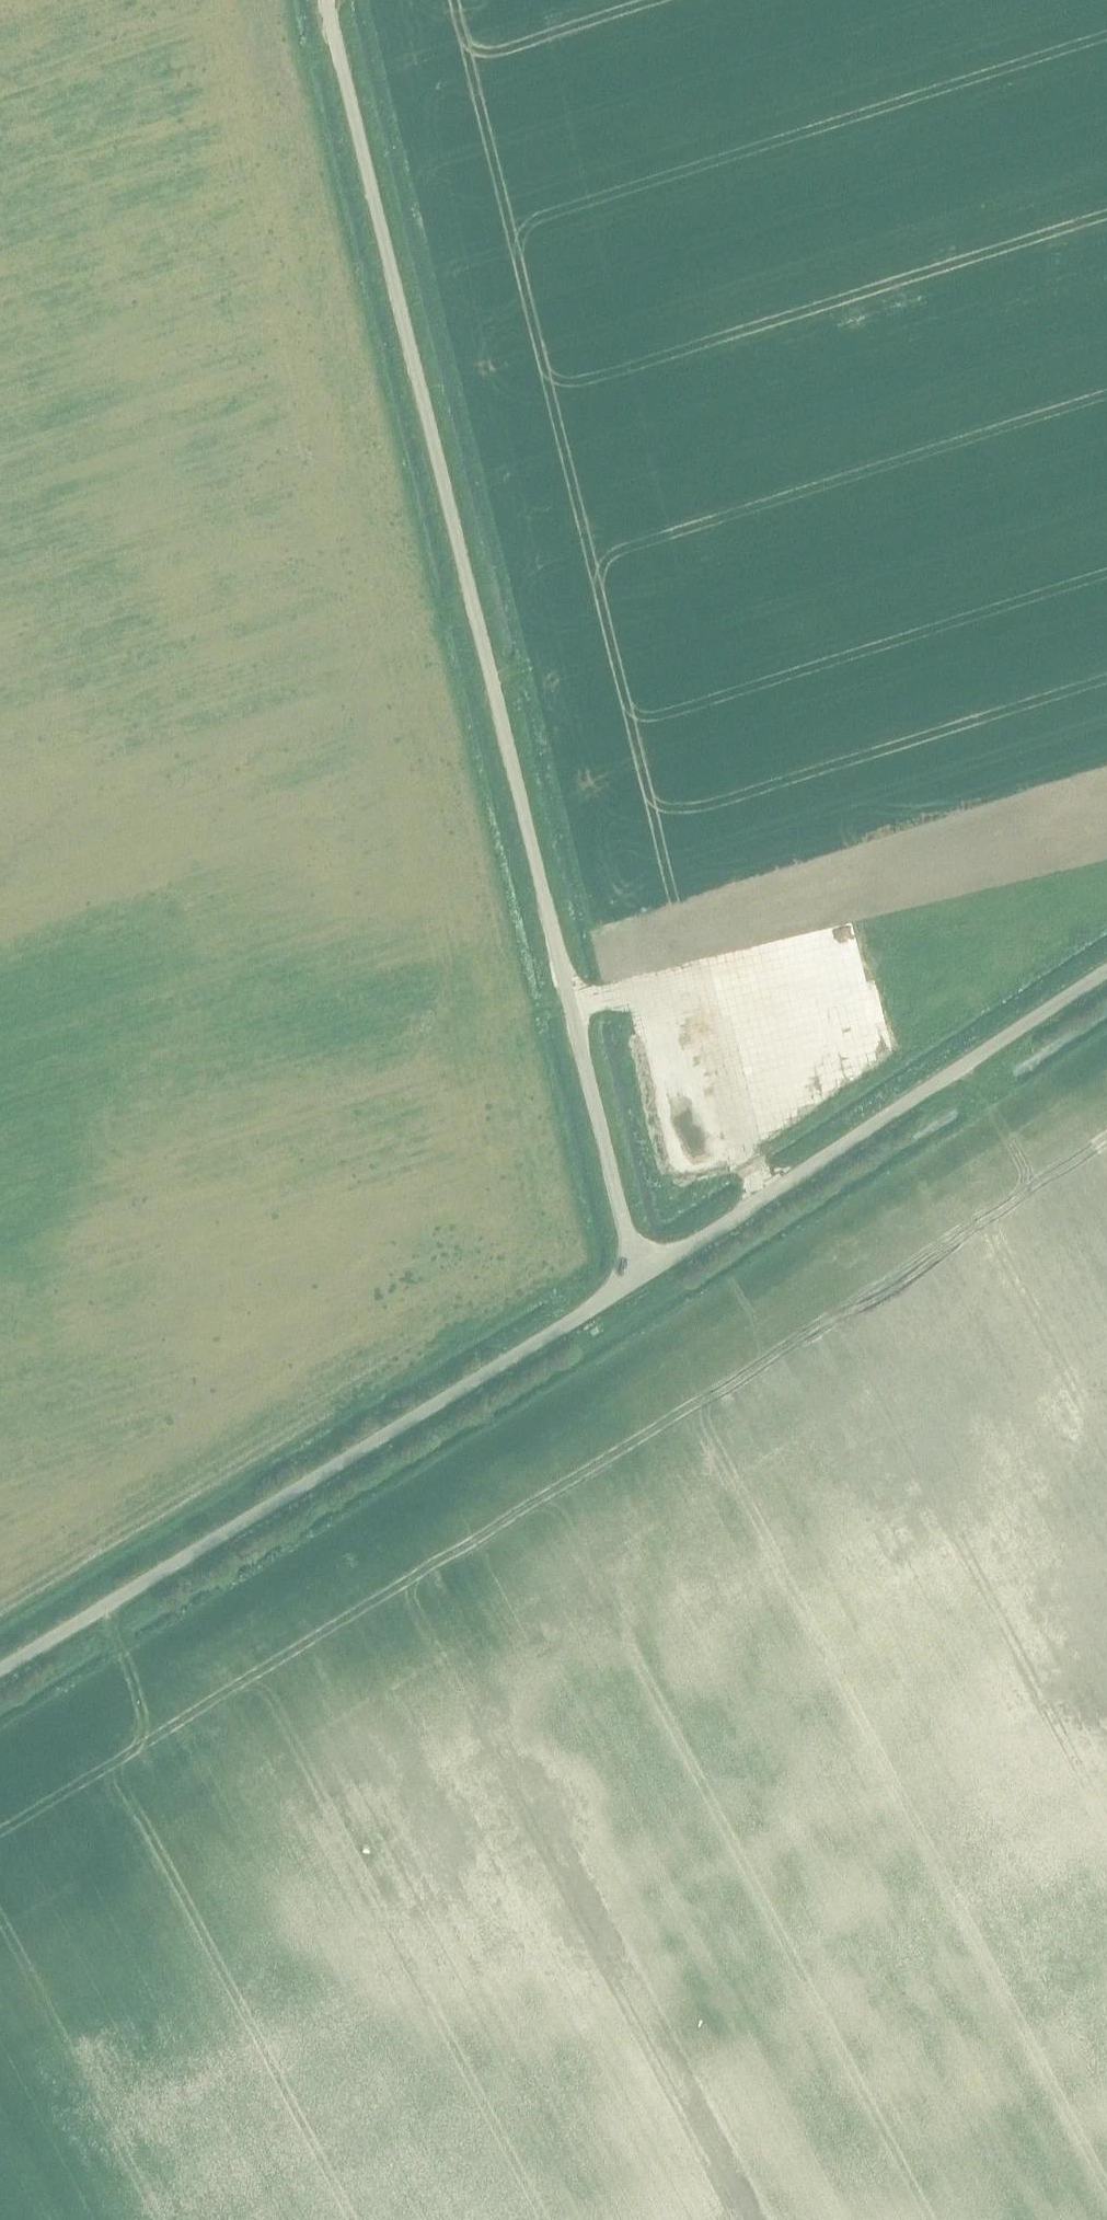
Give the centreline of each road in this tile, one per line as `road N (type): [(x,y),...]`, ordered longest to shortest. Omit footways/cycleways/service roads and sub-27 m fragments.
road 1 (unclassified): [(638,1277),(324,0)]
road 2 (unclassified): [(0,1670),(638,1277)]
road 3 (unclassified): [(638,1277),(1106,971)]

